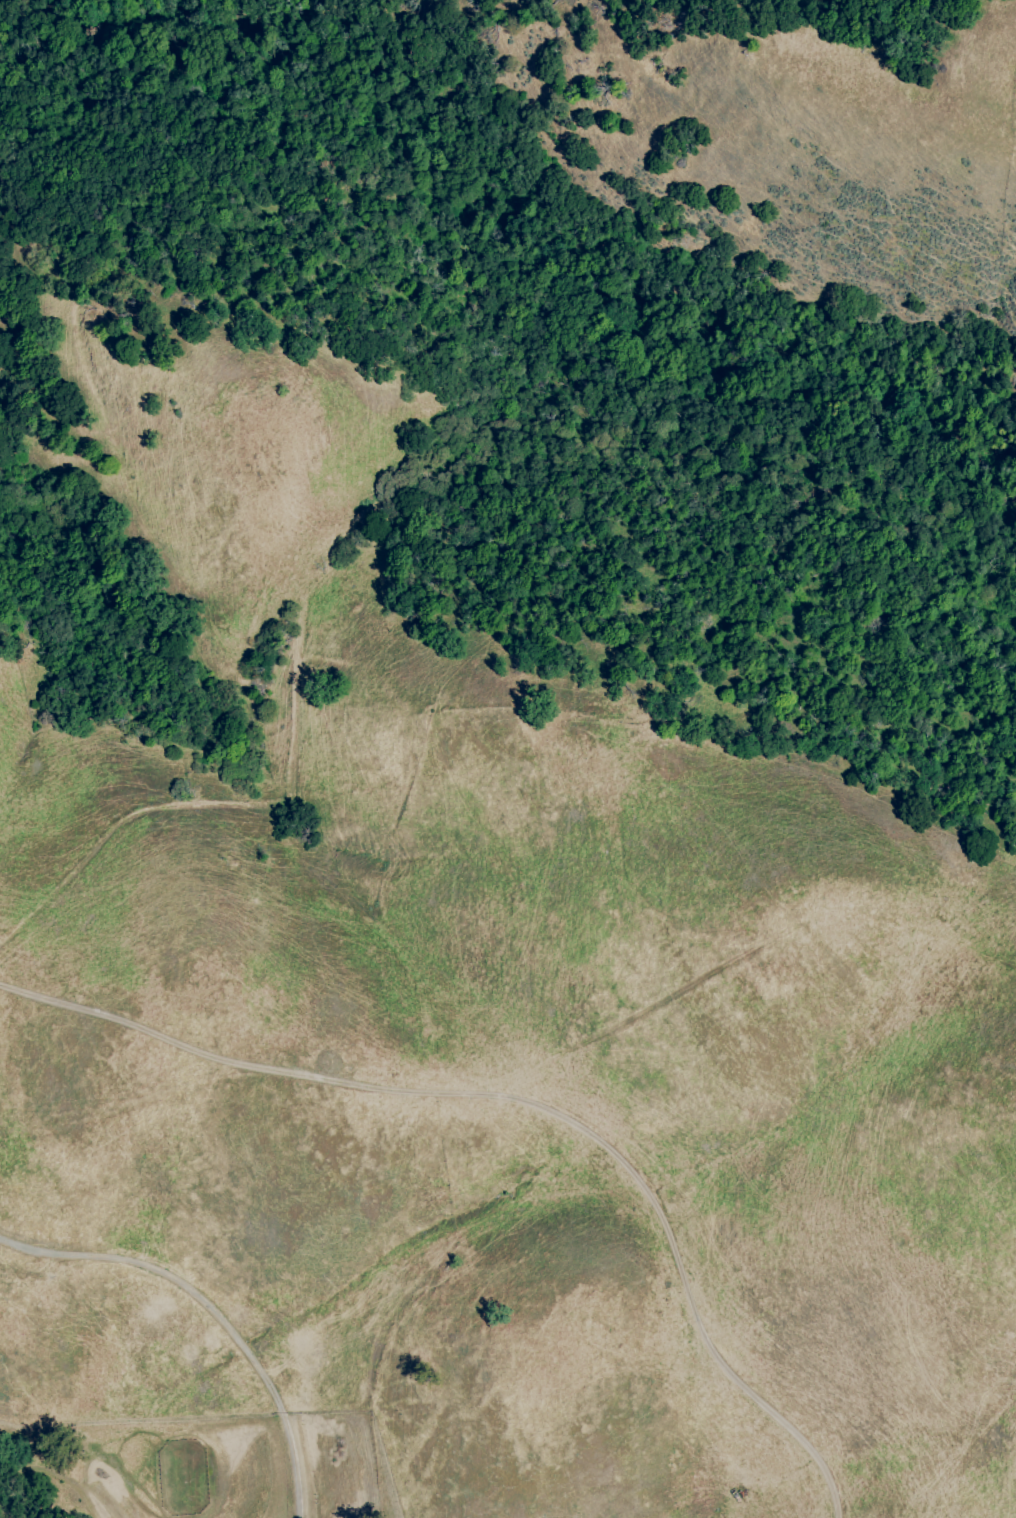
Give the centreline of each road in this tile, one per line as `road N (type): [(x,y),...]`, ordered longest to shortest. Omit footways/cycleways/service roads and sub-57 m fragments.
road 1 (residential): [(0,1234),(59,1264),(157,1269),(221,1317),(278,1389),(300,1517)]

